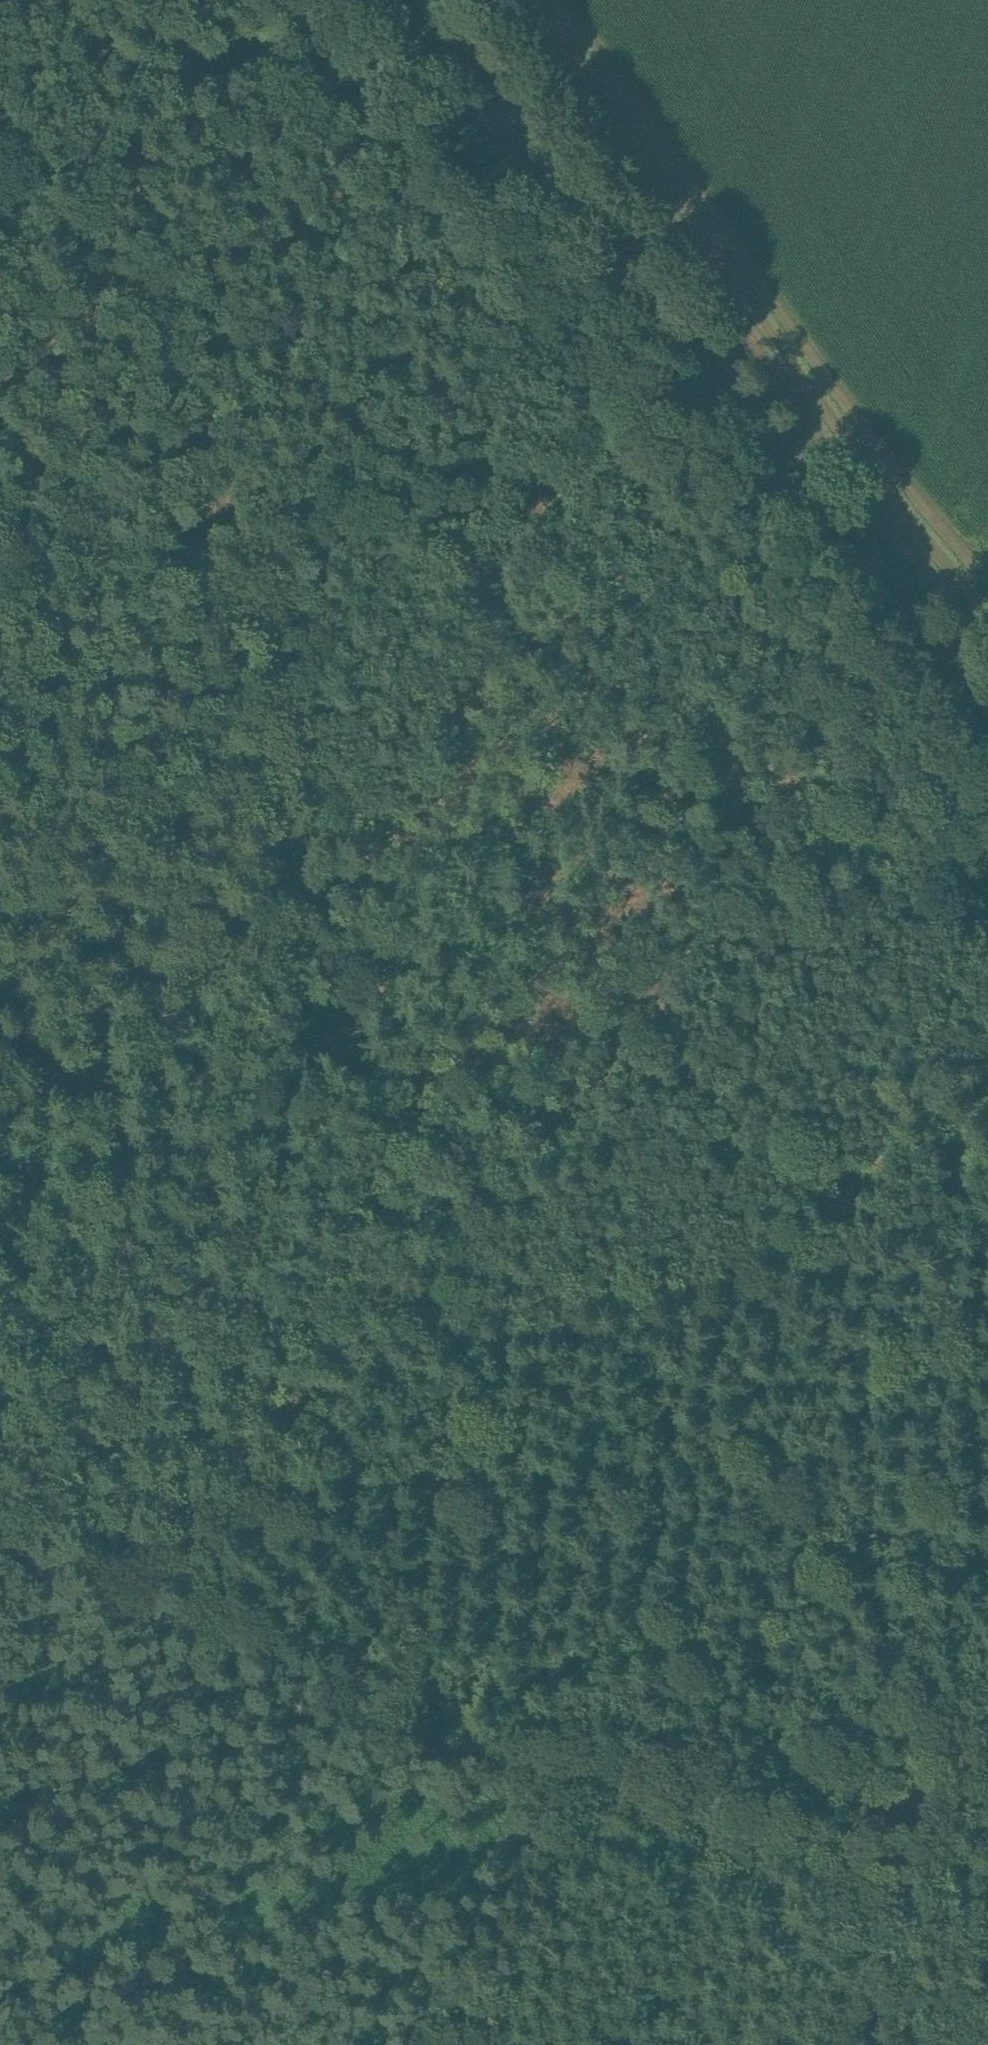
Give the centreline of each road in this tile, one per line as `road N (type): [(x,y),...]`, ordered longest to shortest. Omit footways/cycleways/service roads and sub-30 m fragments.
road 1 (track): [(286,0),(803,644),(987,893)]
road 2 (unclassified): [(406,0),(987,727)]
road 3 (track): [(894,1892),(833,2044)]

